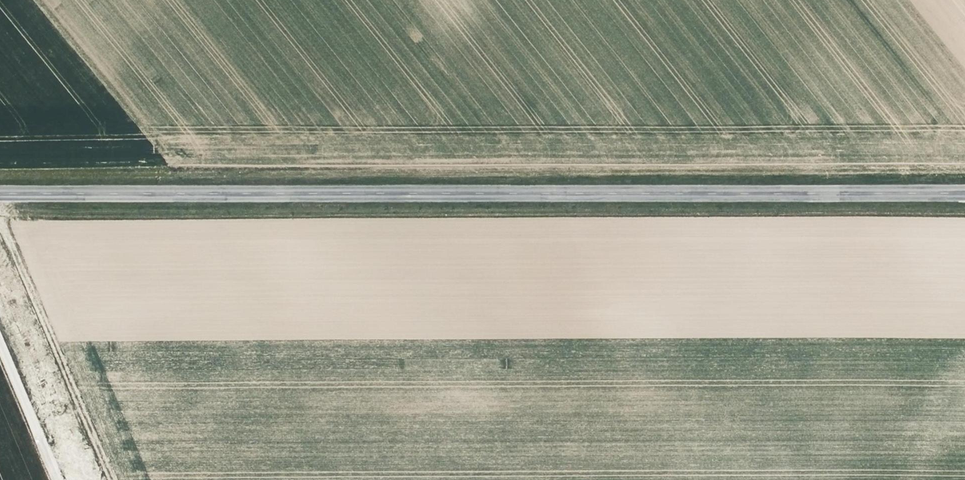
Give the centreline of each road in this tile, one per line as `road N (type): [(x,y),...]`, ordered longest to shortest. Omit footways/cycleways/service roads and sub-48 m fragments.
road 1 (tertiary): [(0,195),(964,193)]
road 2 (track): [(0,213),(964,212)]
road 3 (track): [(0,218),(115,479)]
road 4 (track): [(56,479),(0,346)]

